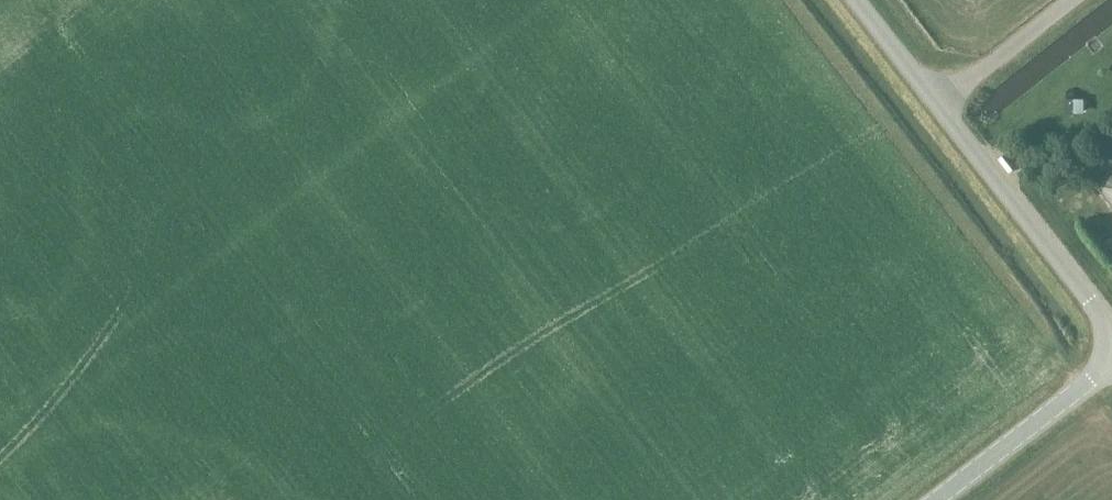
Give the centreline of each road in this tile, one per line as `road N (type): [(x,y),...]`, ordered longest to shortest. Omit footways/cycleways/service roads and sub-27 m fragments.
road 1 (unclassified): [(1111,343),(857,0)]
road 2 (unclassified): [(933,499),(1111,364)]

